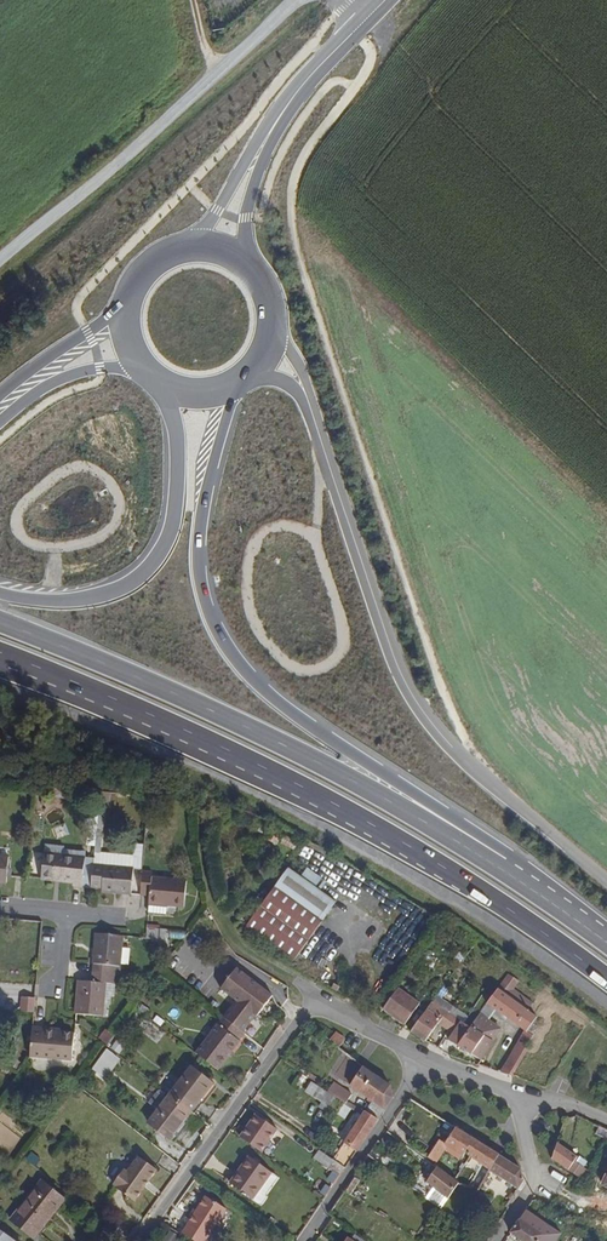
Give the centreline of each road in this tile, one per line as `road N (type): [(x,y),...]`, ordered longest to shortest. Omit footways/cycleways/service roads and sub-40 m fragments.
road 1 (trunk): [(0,655),(352,815),(606,979)]
road 2 (trunk): [(507,870),(494,845),(333,742),(229,648),(201,578),(200,523),(234,385)]
road 3 (trunk): [(507,870),(286,746),(0,621)]
road 4 (residential): [(140,1240),(304,1011),(323,1004),(427,1061)]
road 5 (unclassified): [(478,770),(409,692),(306,393)]
road 6 (track): [(315,236),(606,514)]
road 7 (trunk): [(166,388),(177,489),(153,562),(102,596),(33,601),(0,594)]
road 8 (track): [(323,1004),(230,931),(212,876),(208,803)]
road 9 (residential): [(304,1240),(408,1089)]
road 10 (secondary): [(268,133),(306,79),(385,0)]
road 11 (unclassified): [(478,770),(606,881)]
road 12 (residential): [(408,1089),(537,1178)]
road 13 (primary): [(122,310),(32,369),(0,404)]
road 14 (secondary): [(268,133),(210,220),(170,248)]
road 15 (primary): [(0,412),(100,367),(142,371)]
road 16 (secondary): [(261,278),(246,206),(268,133)]
road 17 (trunk): [(606,942),(507,870)]

